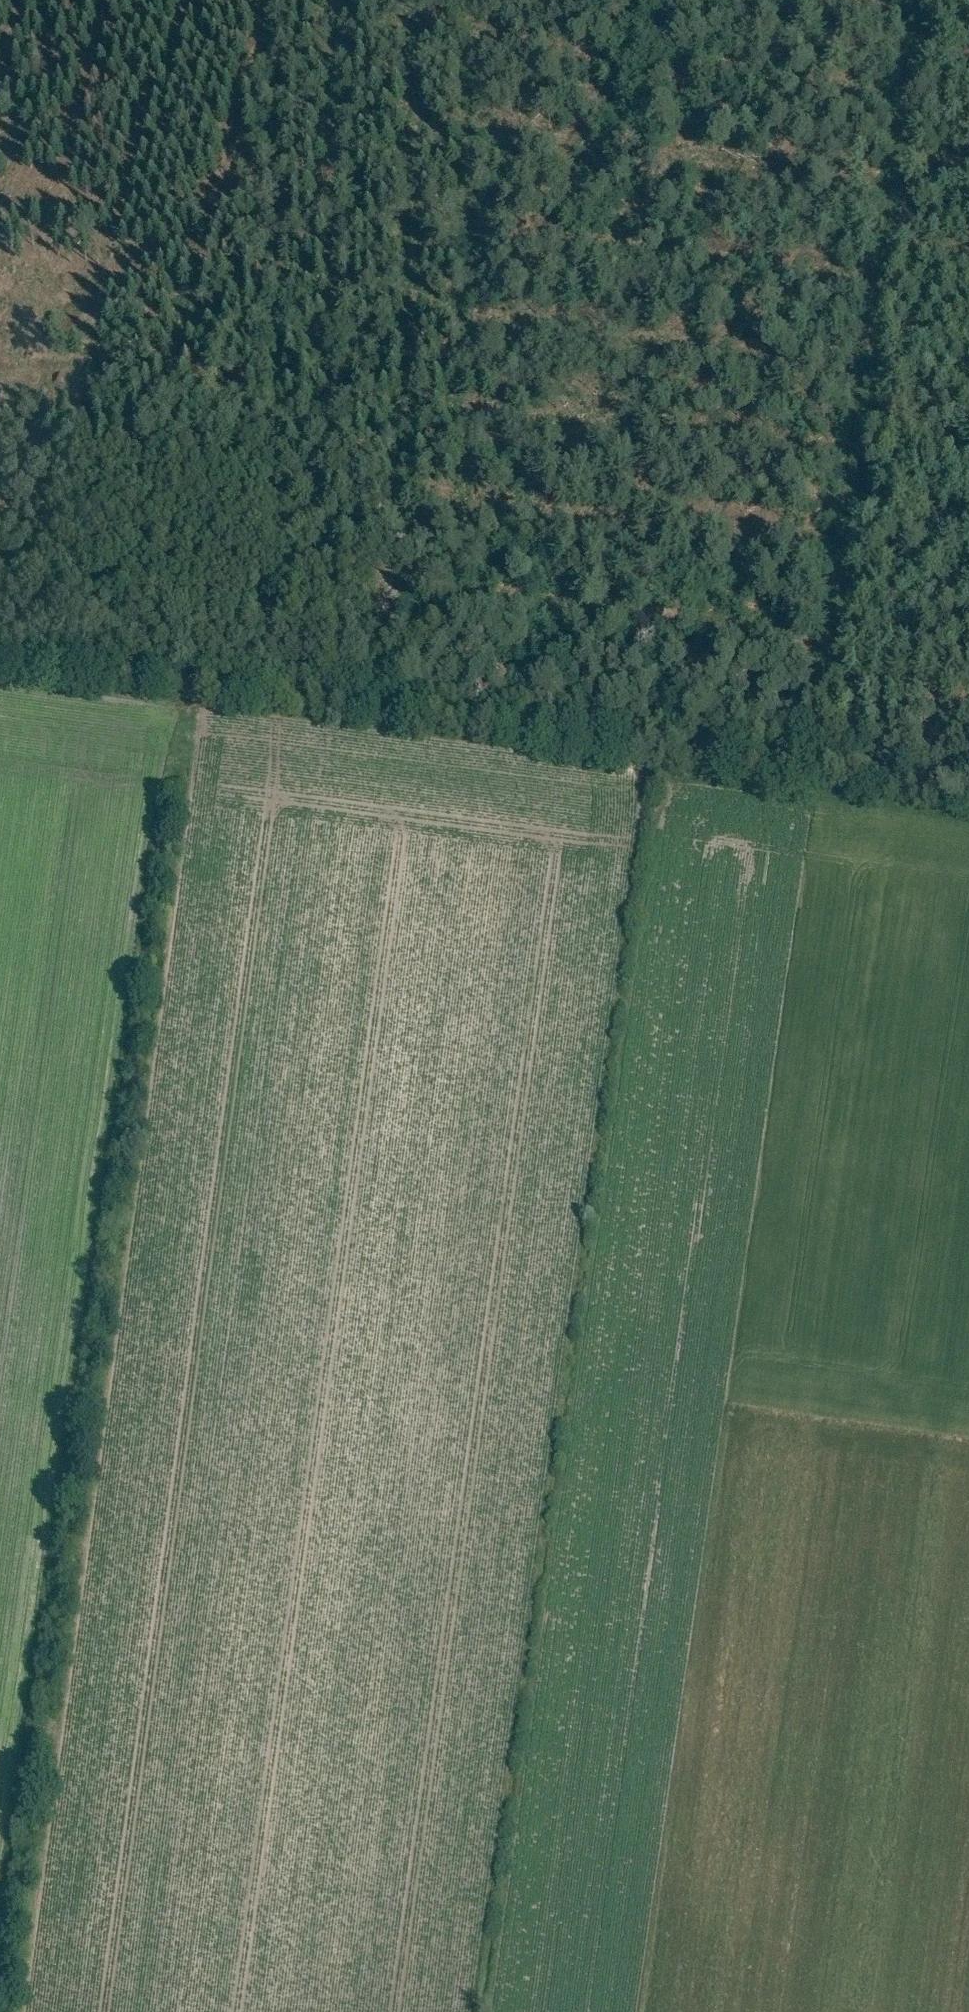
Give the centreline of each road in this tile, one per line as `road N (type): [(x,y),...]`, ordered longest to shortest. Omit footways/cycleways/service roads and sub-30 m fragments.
road 1 (track): [(0,654),(968,782)]
road 2 (track): [(895,137),(915,0)]

